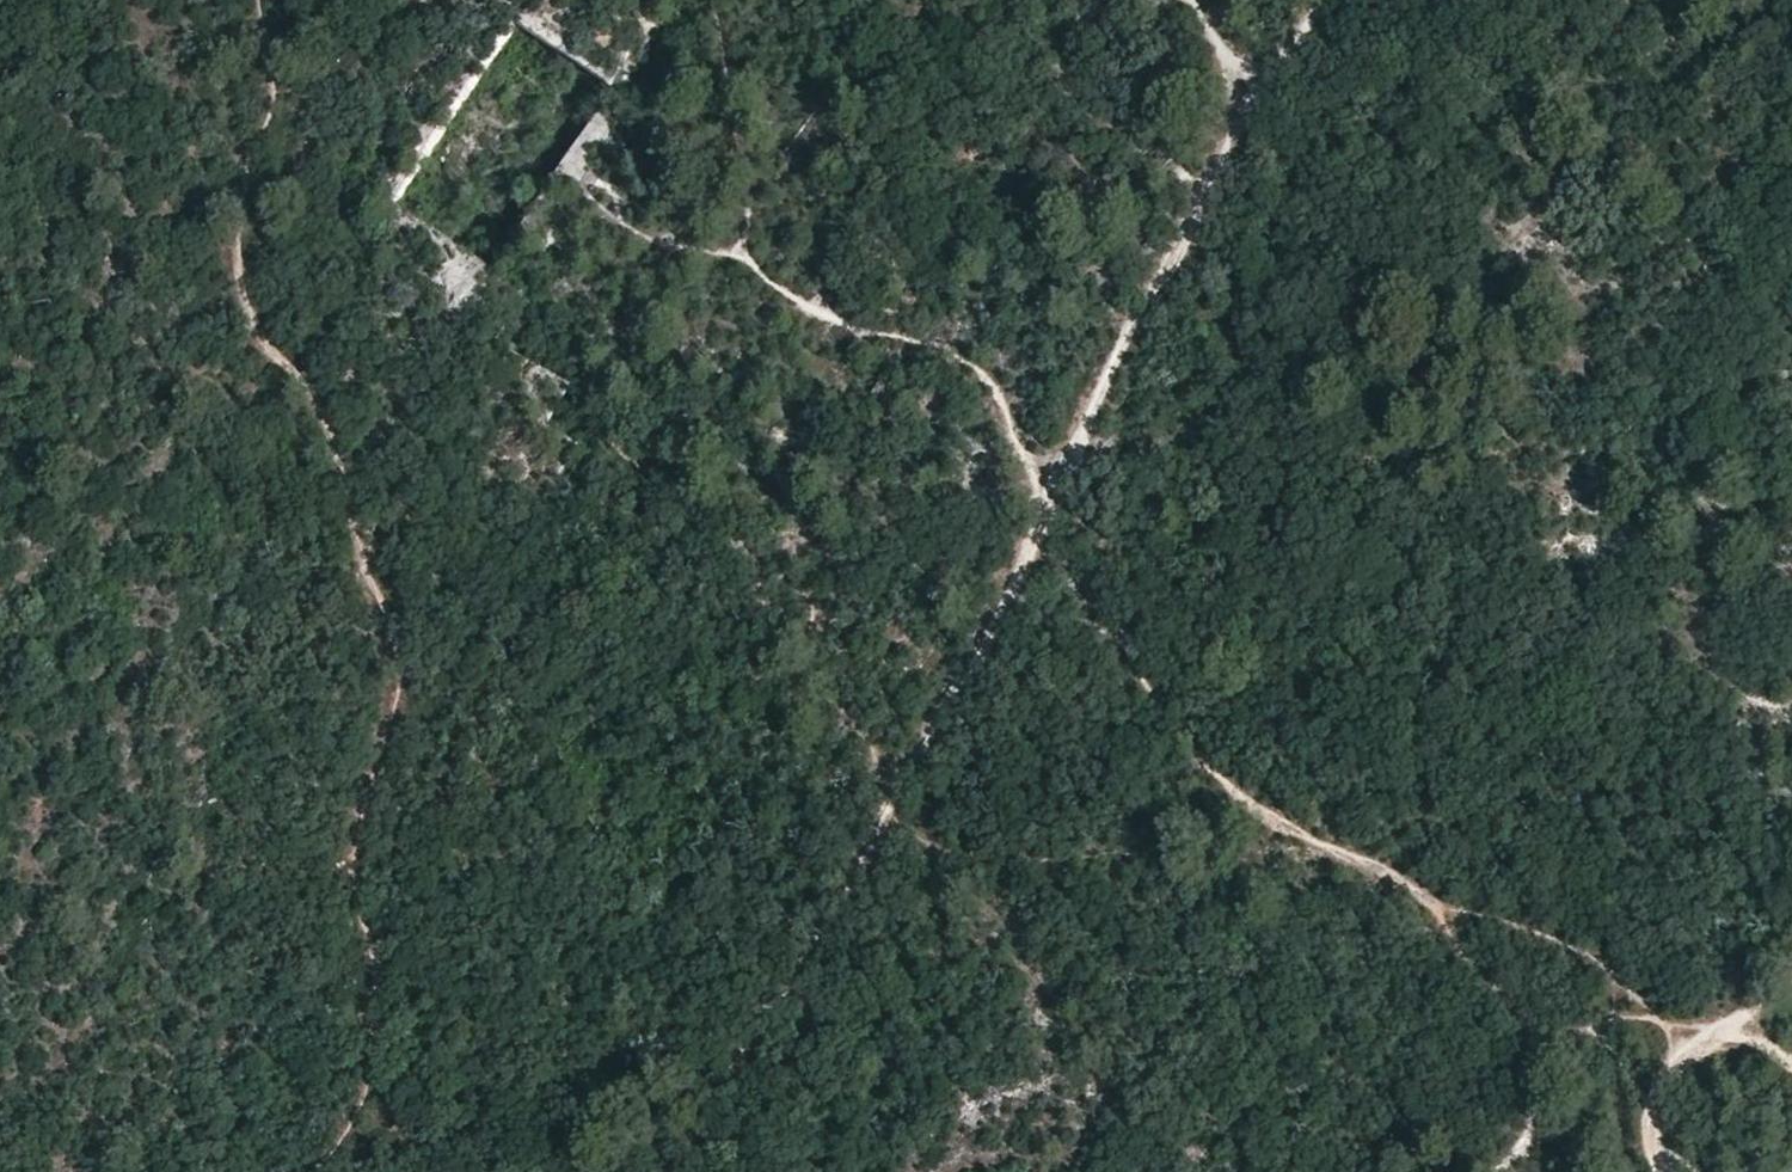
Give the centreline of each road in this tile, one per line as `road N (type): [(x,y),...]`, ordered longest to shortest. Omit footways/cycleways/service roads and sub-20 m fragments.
road 1 (track): [(672,1171),(884,827),(916,724),(1248,91),(1324,0)]
road 2 (track): [(1791,972),(1755,1007),(1637,1086)]

